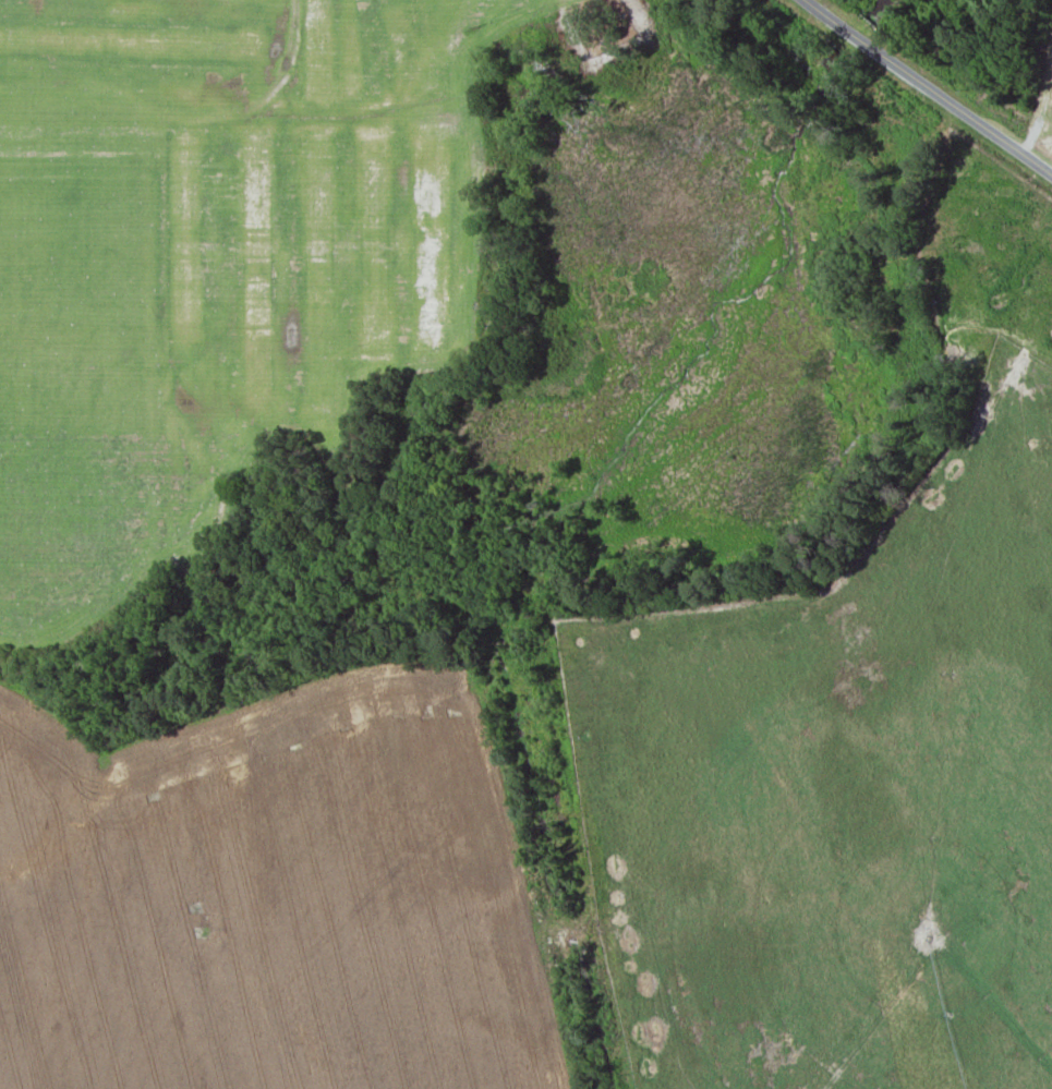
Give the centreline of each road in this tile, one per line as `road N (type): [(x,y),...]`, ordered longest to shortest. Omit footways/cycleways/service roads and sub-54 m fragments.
road 1 (residential): [(1051,175),(804,0)]

